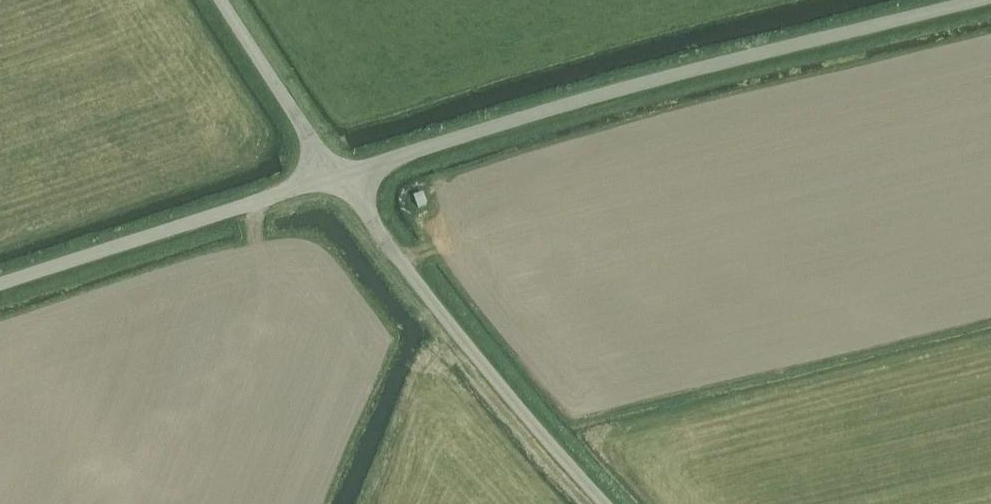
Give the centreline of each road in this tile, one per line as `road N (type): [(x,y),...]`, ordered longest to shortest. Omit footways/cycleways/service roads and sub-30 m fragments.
road 1 (unclassified): [(333,176),(468,133),(983,0)]
road 2 (unclassified): [(605,503),(333,176)]
road 3 (unclassified): [(0,285),(333,176)]
road 4 (unclassified): [(333,176),(218,0)]

